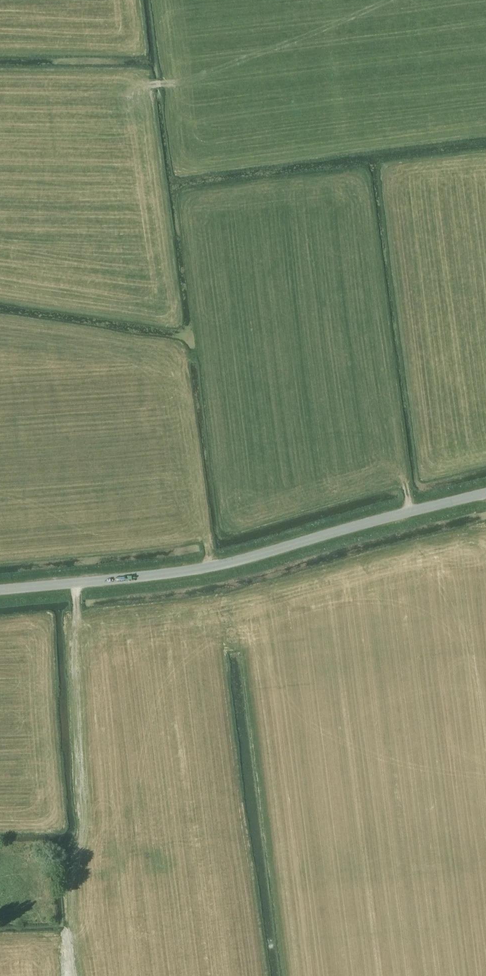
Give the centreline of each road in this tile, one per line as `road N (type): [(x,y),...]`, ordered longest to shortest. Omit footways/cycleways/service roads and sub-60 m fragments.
road 1 (unclassified): [(0,589),(217,564),(485,494)]

